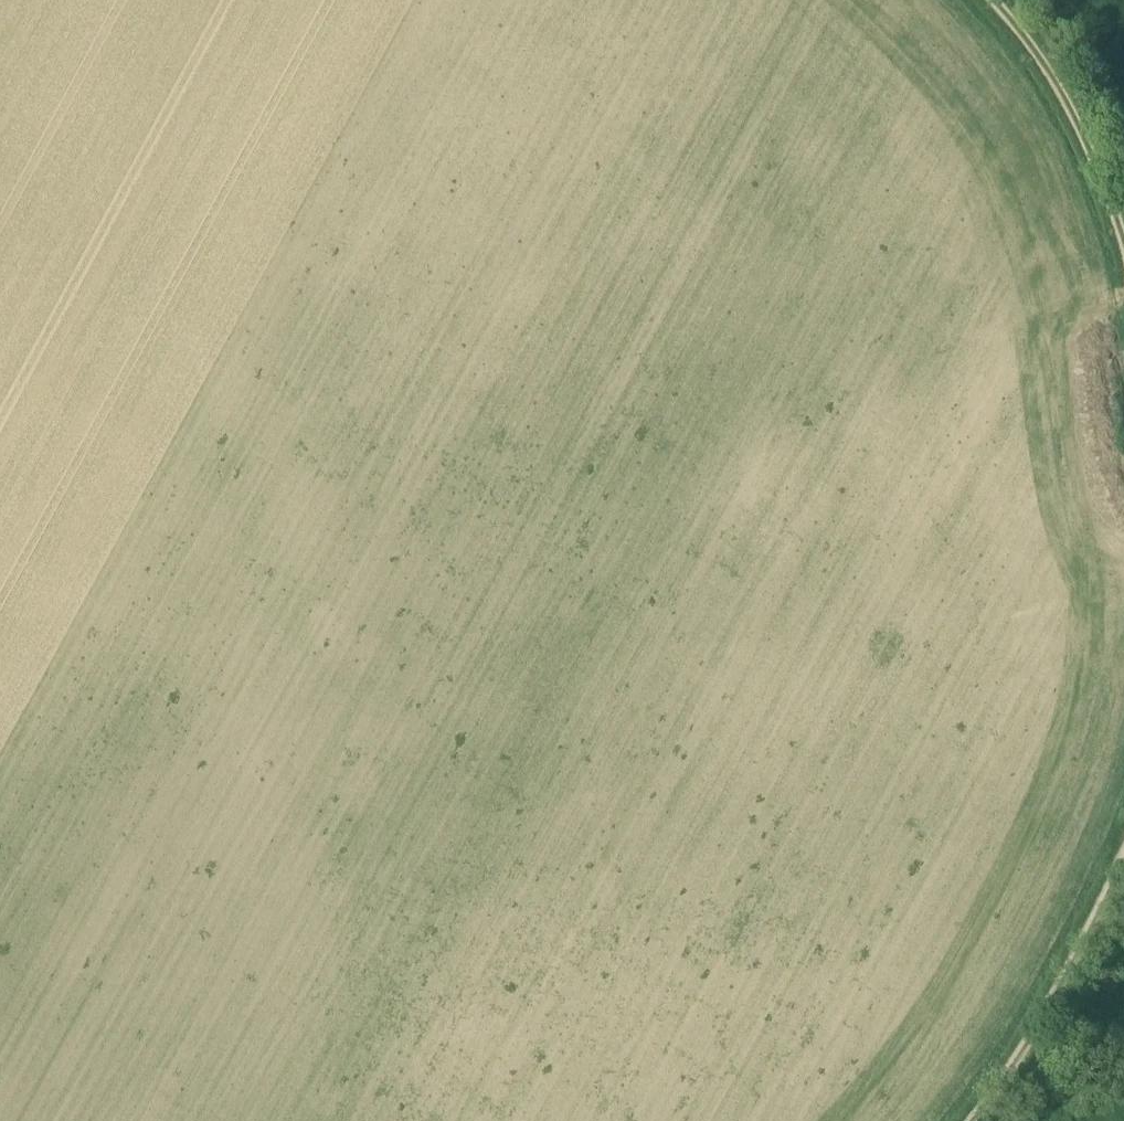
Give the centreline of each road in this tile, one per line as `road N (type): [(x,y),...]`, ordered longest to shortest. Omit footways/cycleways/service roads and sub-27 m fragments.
road 1 (track): [(1123,861),(1022,1056),(971,1120)]
road 2 (track): [(994,0),(1054,76),(1123,241)]

